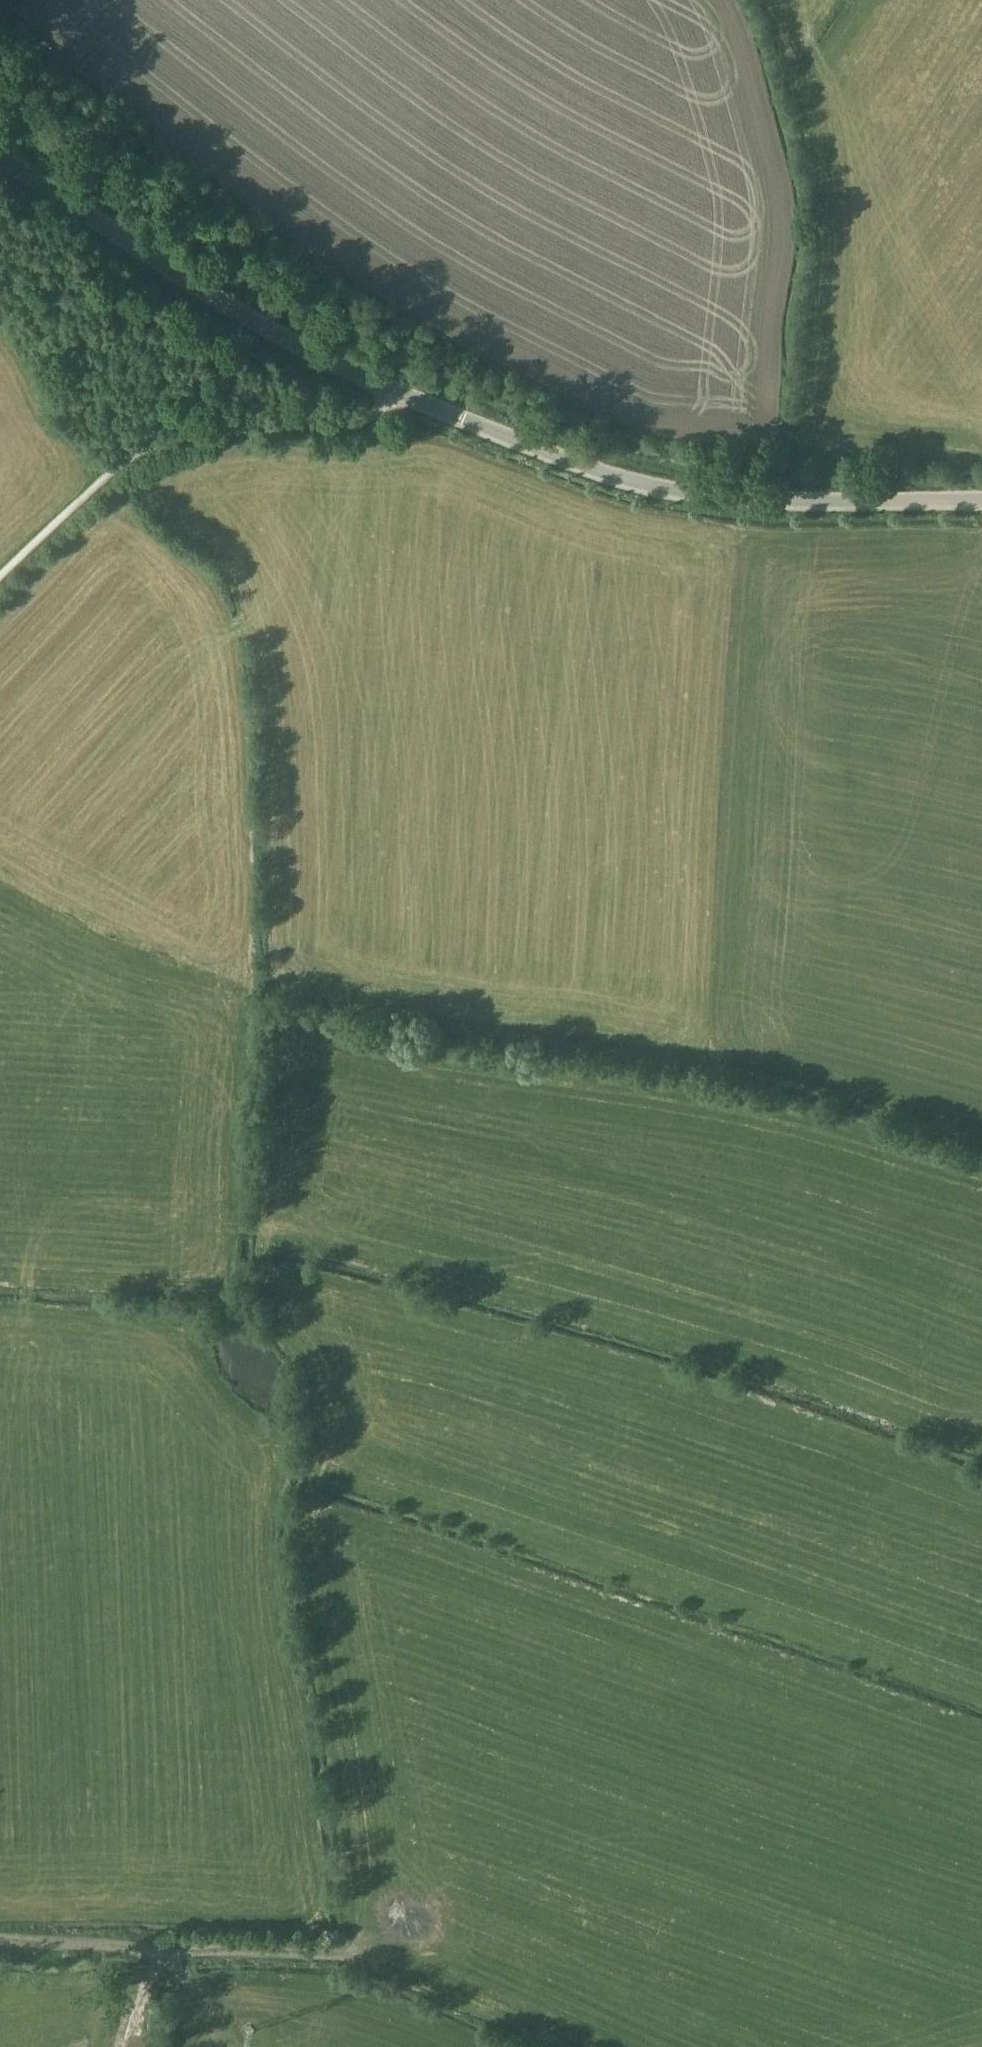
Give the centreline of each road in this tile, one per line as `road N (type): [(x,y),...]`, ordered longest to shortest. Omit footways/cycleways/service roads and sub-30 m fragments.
road 1 (unclassified): [(981,501),(762,500),(613,478),(333,365),(0,158)]
road 2 (track): [(338,1954),(0,1939)]

